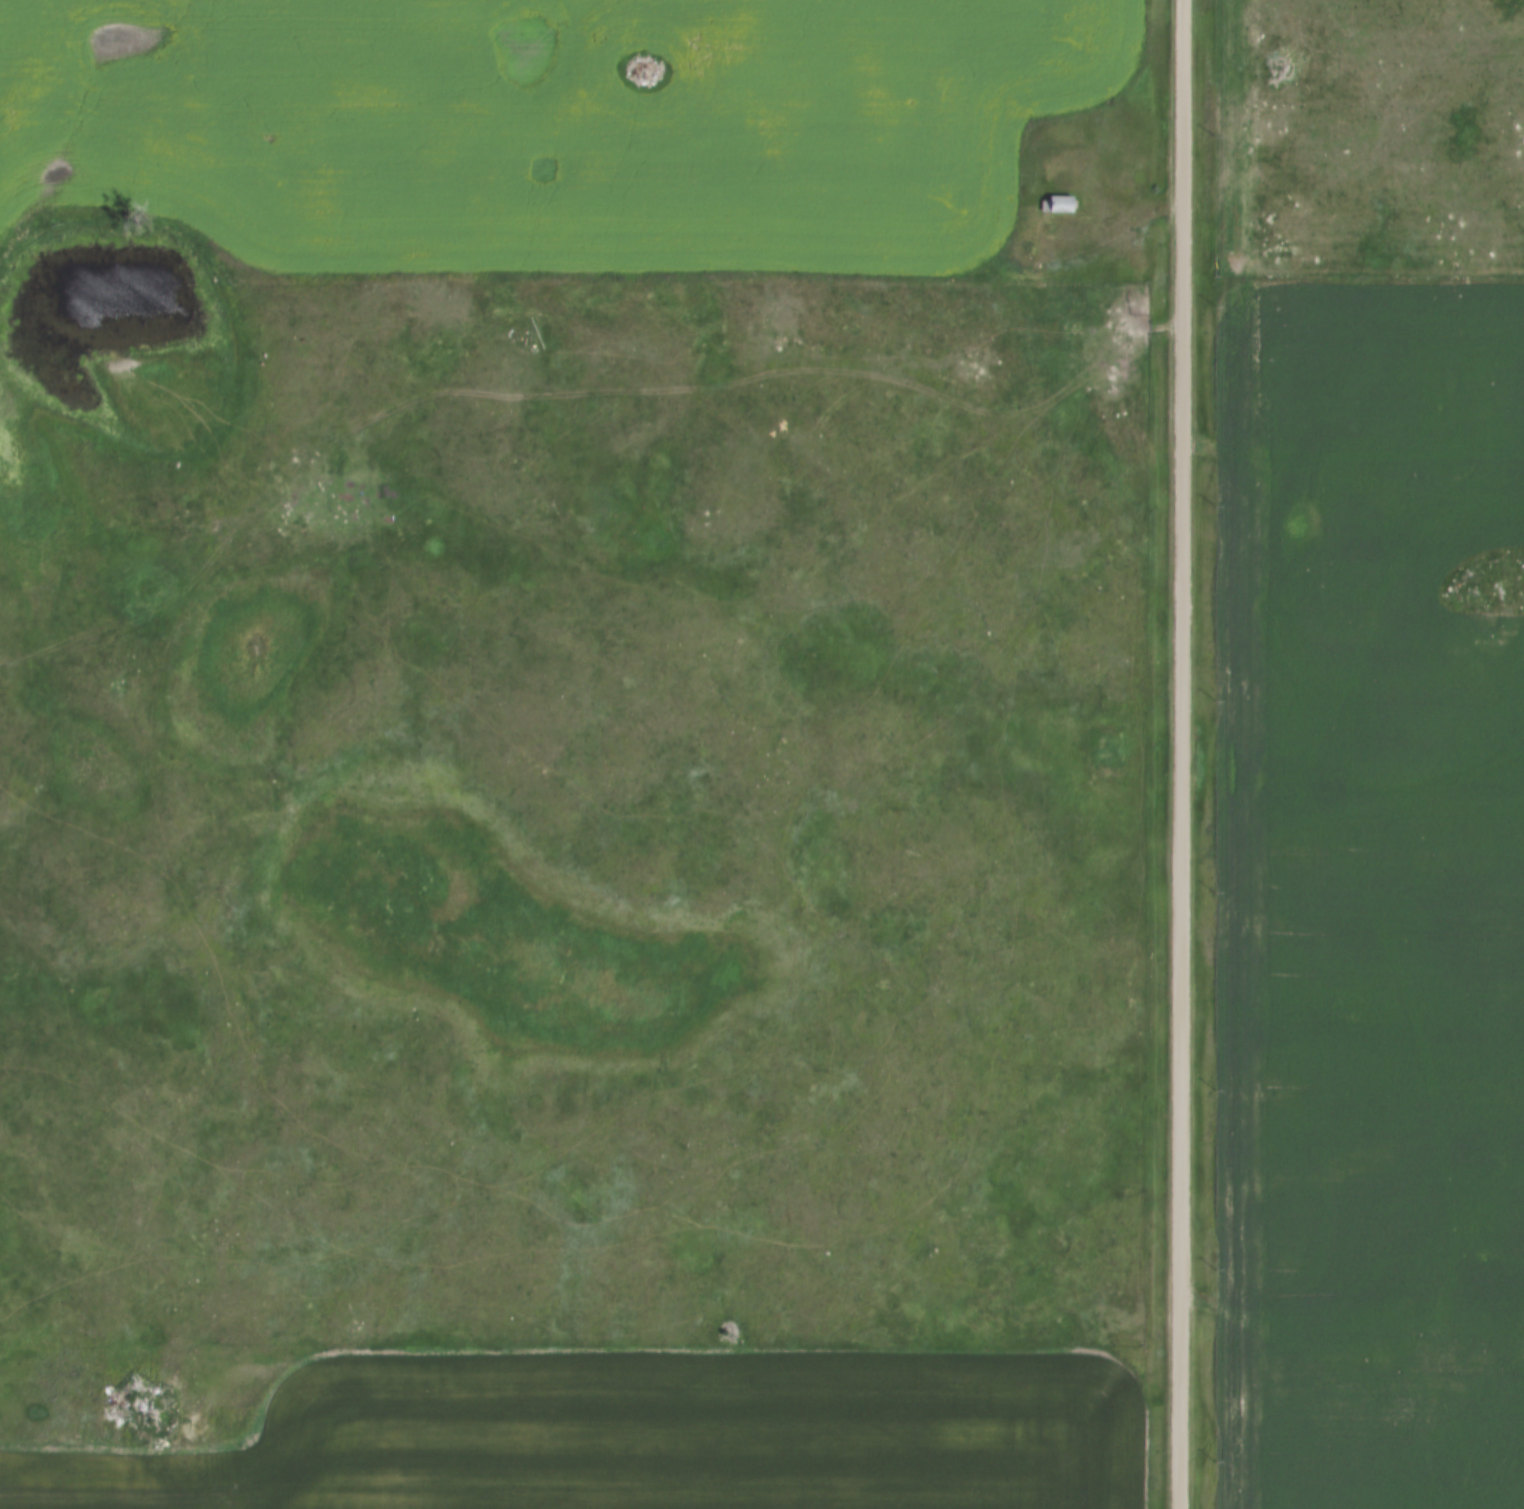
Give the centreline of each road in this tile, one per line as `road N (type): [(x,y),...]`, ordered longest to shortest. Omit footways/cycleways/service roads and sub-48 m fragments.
road 1 (residential): [(1179,1508),(1183,0)]
road 2 (residential): [(1181,325),(1135,333),(1068,392),(1007,423),(897,381),(845,372),(777,372),(665,394),(430,388),(375,404),(251,480),(175,615),(70,652),(0,660)]

